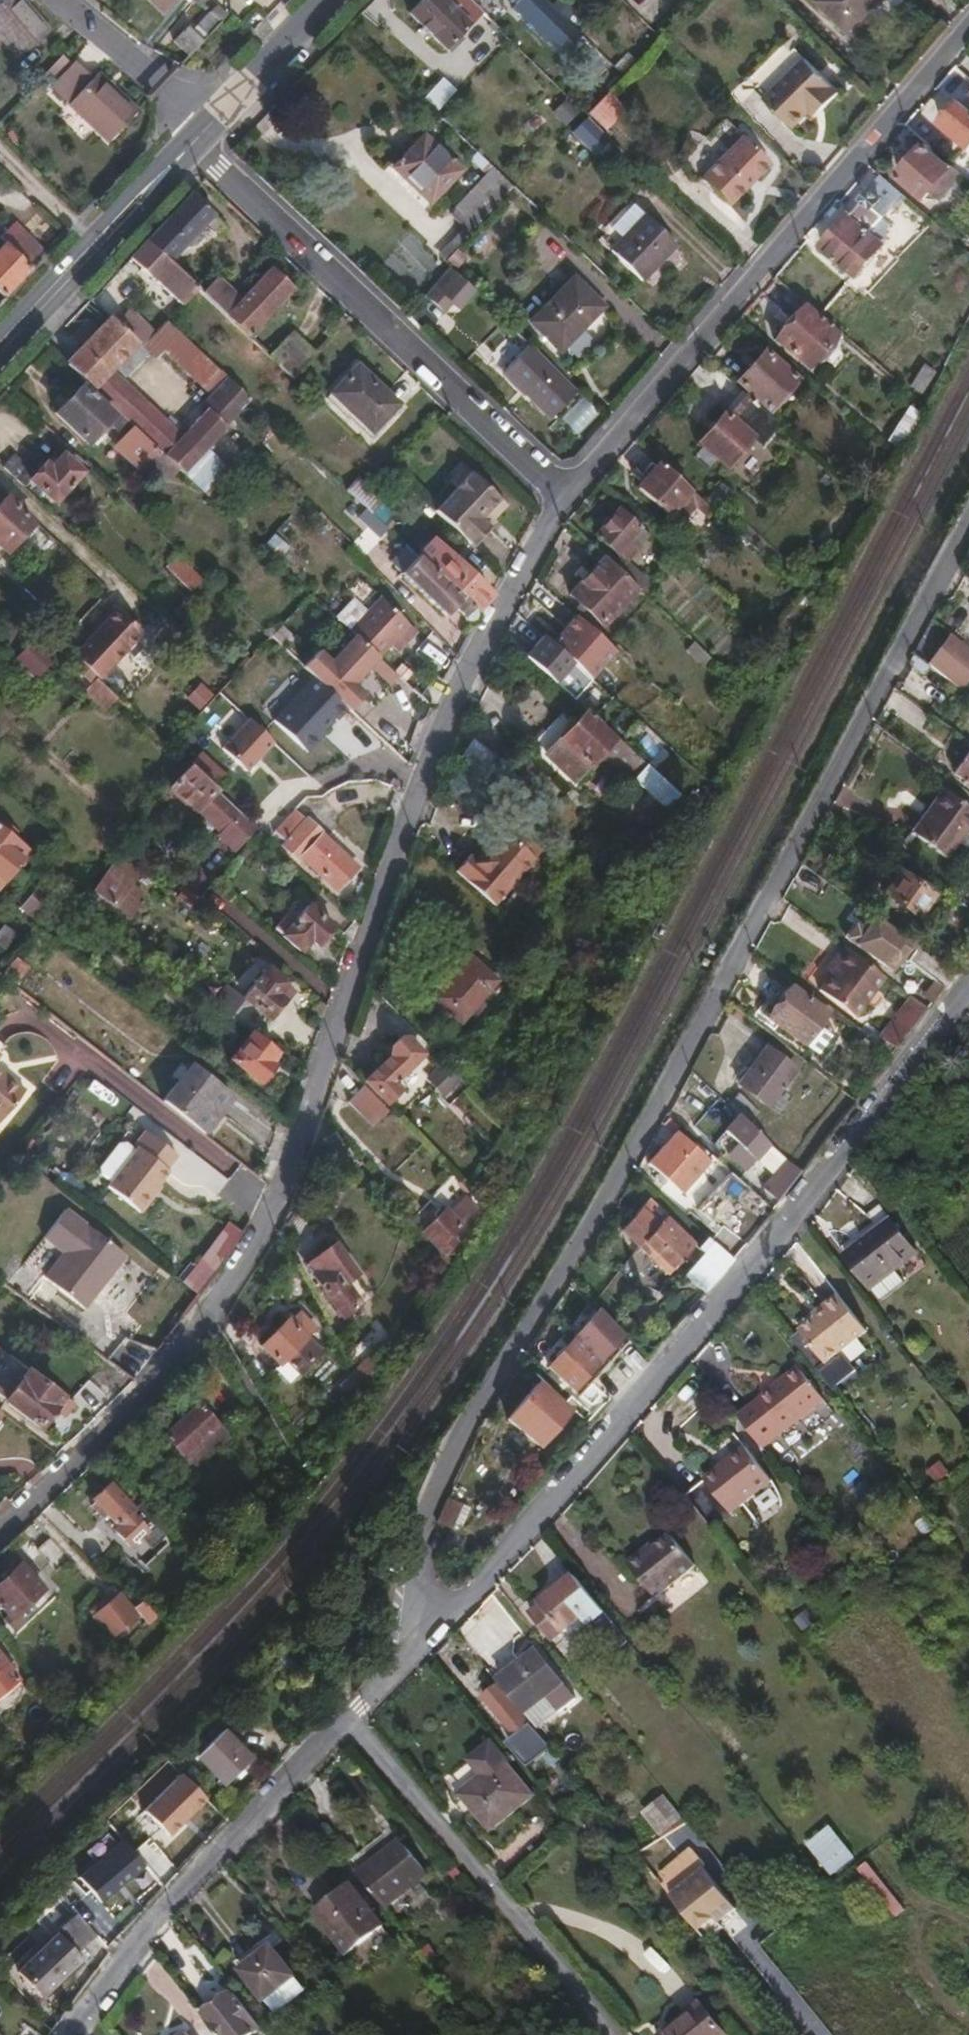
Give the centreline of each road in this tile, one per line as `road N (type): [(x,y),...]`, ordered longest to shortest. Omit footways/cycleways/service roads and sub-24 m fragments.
road 1 (residential): [(427,1638),(415,1593),(423,1509),(485,1391),(606,1202),(968,525)]
road 2 (residential): [(0,1528),(174,1356),(246,1261),(276,1201),(438,726),(565,495)]
road 3 (unclassified): [(427,1638),(738,1288),(968,986)]
road 4 (residential): [(565,495),(968,26)]
road 5 (unclassified): [(63,2034),(248,1816),(427,1638)]
road 6 (residential): [(193,144),(565,495)]
road 7 (primary): [(0,347),(193,144)]
road 8 (residential): [(210,125),(61,0)]
road 9 (primary): [(210,125),(329,0)]
road 10 (track): [(91,251),(0,160)]

